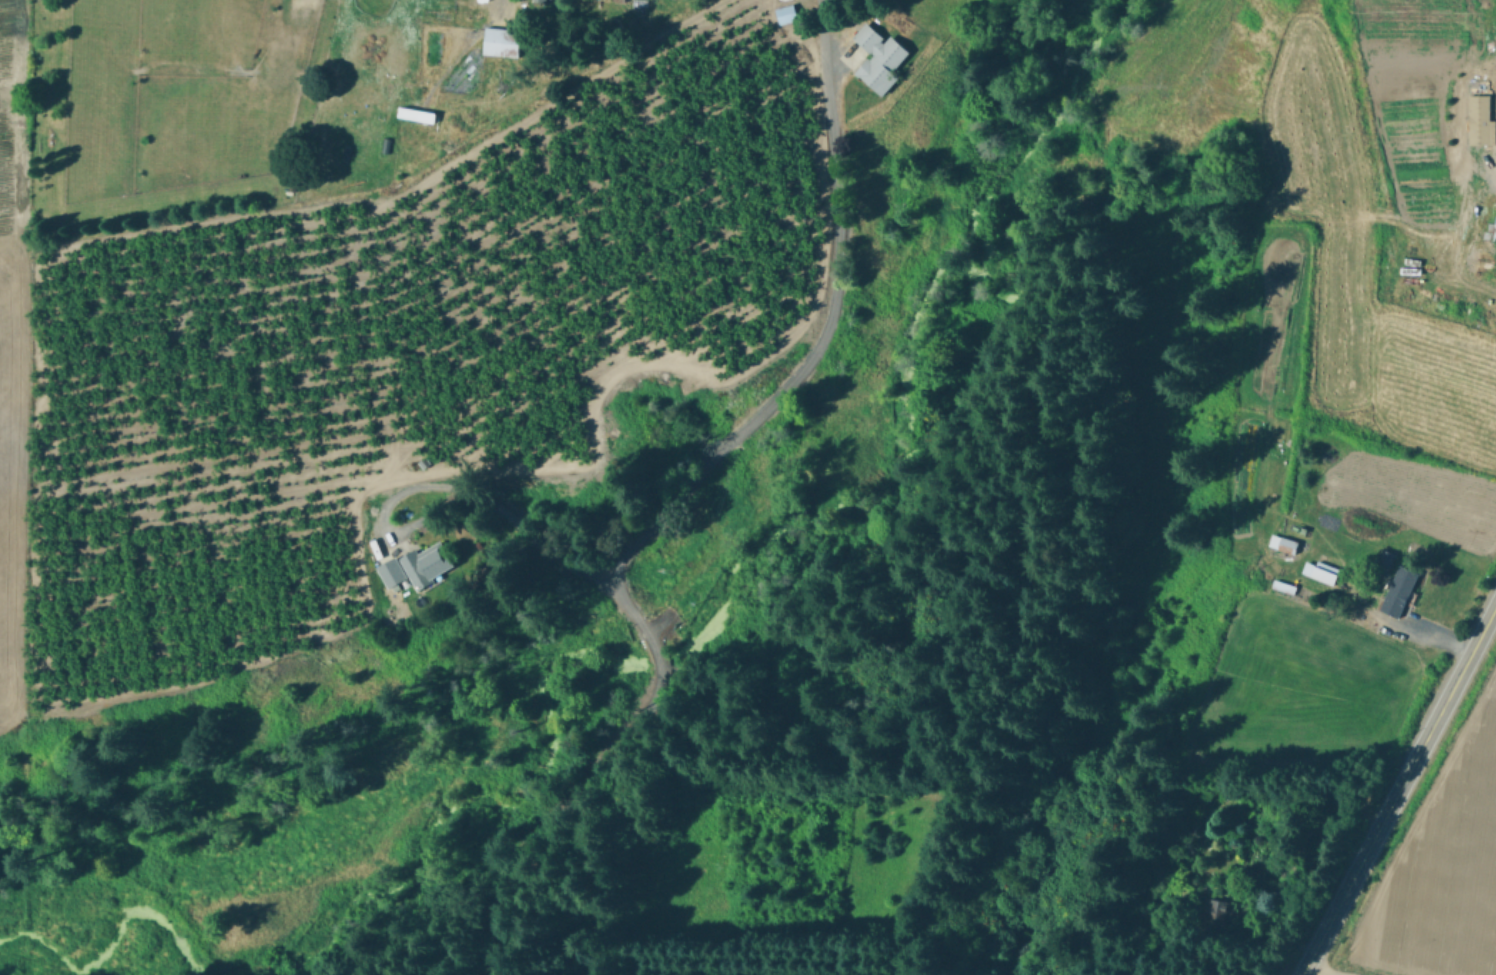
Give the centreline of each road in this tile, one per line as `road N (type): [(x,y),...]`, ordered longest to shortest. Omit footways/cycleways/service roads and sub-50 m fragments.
road 1 (residential): [(550,974),(595,930),(646,755),(654,643),(619,599),(616,560),(796,380),(825,333),(836,295),(835,152),(819,0)]
road 2 (tertiary): [(1300,974),(1495,604)]

